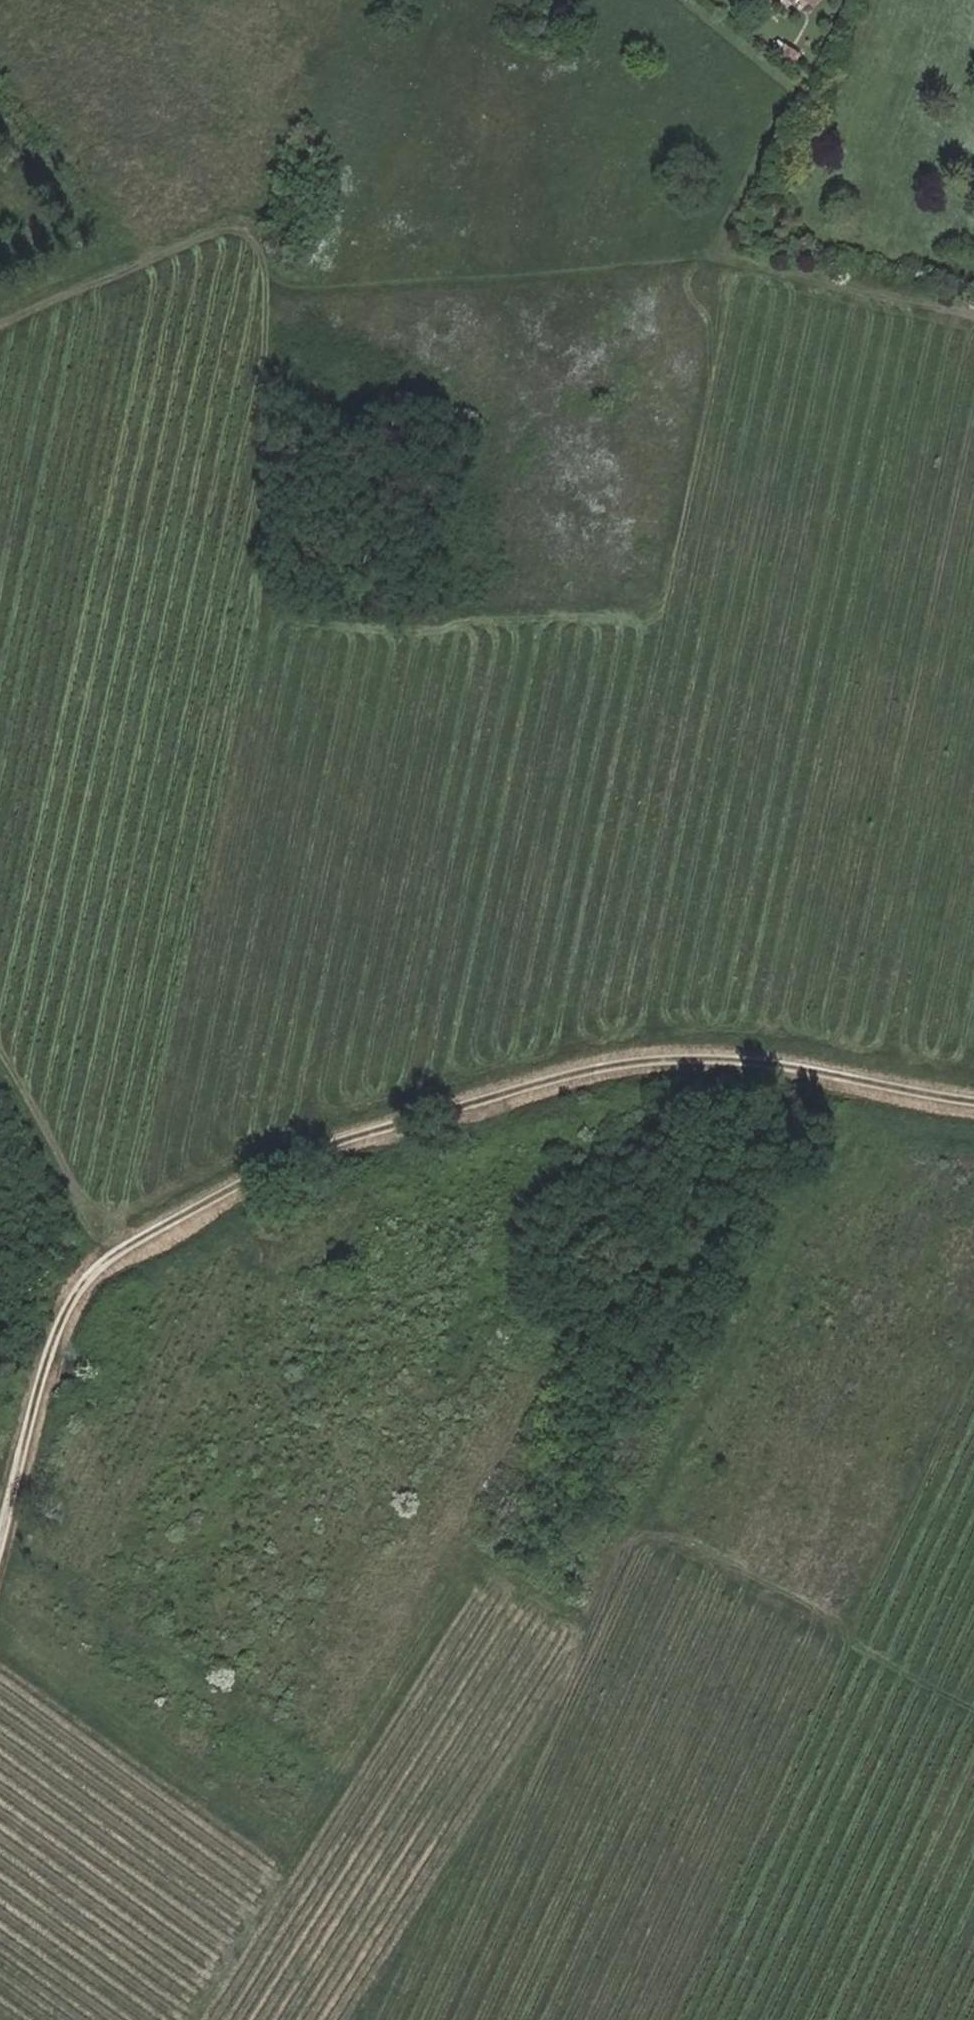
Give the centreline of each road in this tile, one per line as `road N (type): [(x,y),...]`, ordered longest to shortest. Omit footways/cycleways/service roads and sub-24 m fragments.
road 1 (track): [(98,1263),(314,1157),(671,1056),(973,1097)]
road 2 (track): [(0,1058),(20,1085),(98,1263),(36,1398),(0,1510)]

